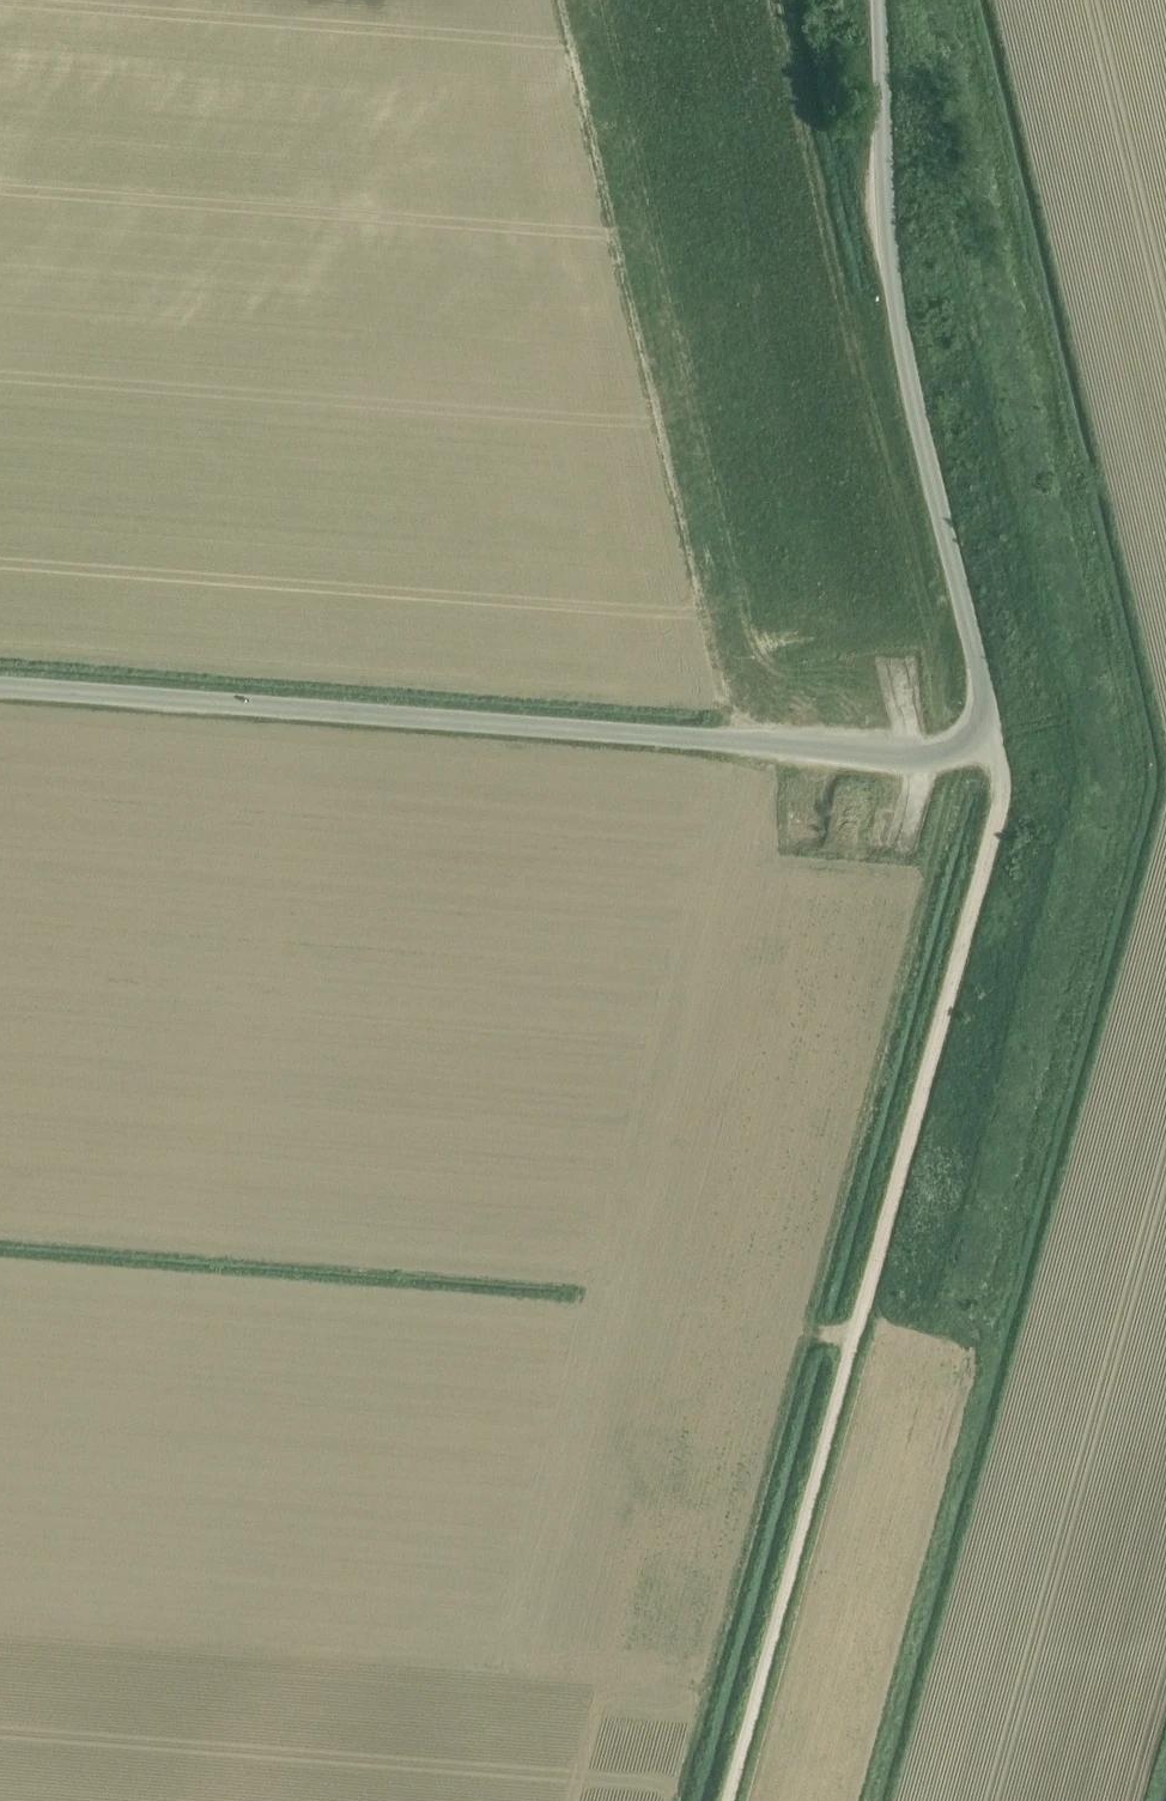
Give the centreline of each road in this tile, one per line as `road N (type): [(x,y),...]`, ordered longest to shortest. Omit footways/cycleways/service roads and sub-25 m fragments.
road 1 (unclassified): [(728,1800),(1003,793),(997,759),(976,740)]
road 2 (tertiary): [(0,689),(901,756),(949,753),(976,740)]
road 3 (tertiary): [(976,740),(985,728),(982,679),(890,258),(878,0)]

